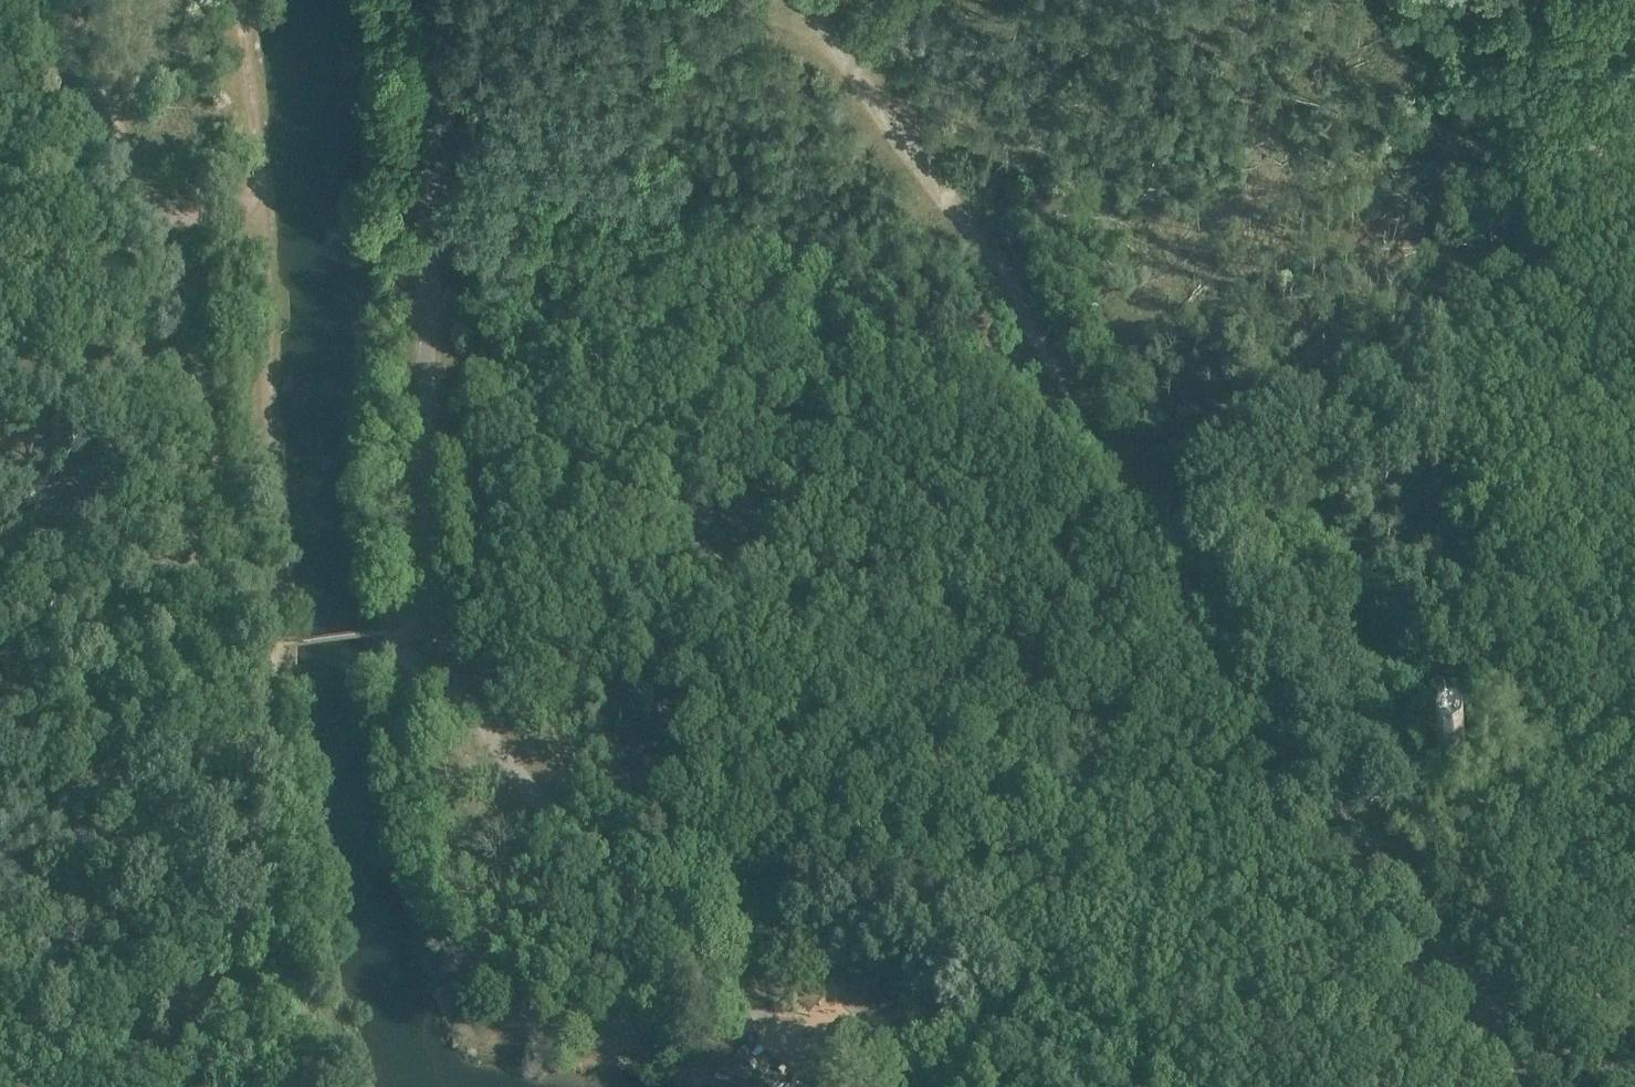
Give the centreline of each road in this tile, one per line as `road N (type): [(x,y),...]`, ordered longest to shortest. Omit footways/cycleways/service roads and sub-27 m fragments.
road 1 (track): [(807,0),(988,258),(1169,555),(1339,811),(1397,880),(1437,950),(1484,994),(1513,1086)]
road 2 (track): [(477,709),(439,621),(424,511),(426,0)]
road 3 (track): [(835,1086),(585,846),(521,778),(477,709)]
road 4 (track): [(0,378),(156,368),(201,384),(236,541),(274,644)]

